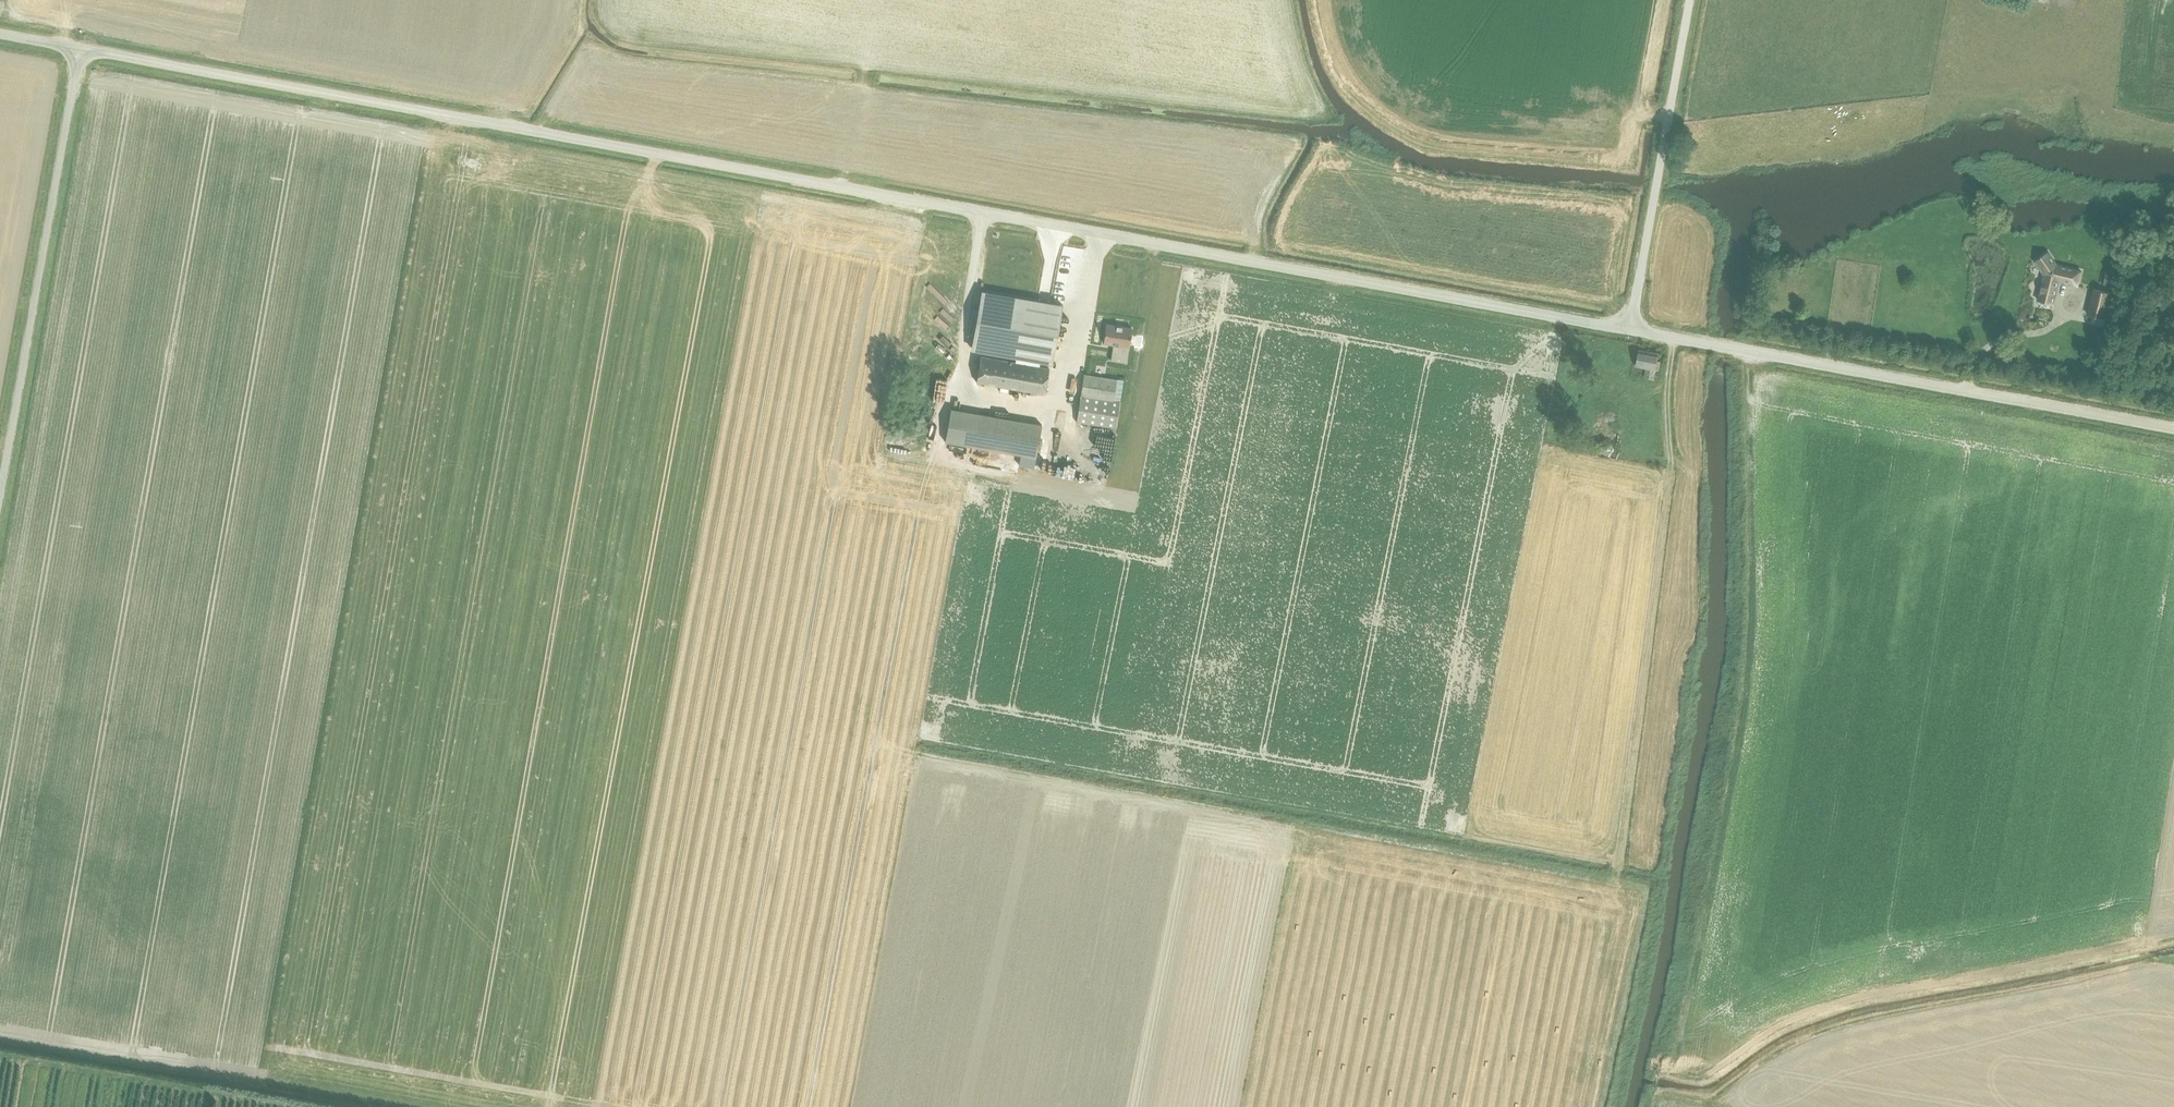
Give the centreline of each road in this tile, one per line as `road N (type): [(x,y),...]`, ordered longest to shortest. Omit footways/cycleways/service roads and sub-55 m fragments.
road 1 (unclassified): [(1630,330),(80,47)]
road 2 (unclassified): [(2173,428),(1630,330)]
road 3 (unclassified): [(0,498),(80,47)]
road 4 (unclassified): [(1630,330),(1689,0)]

